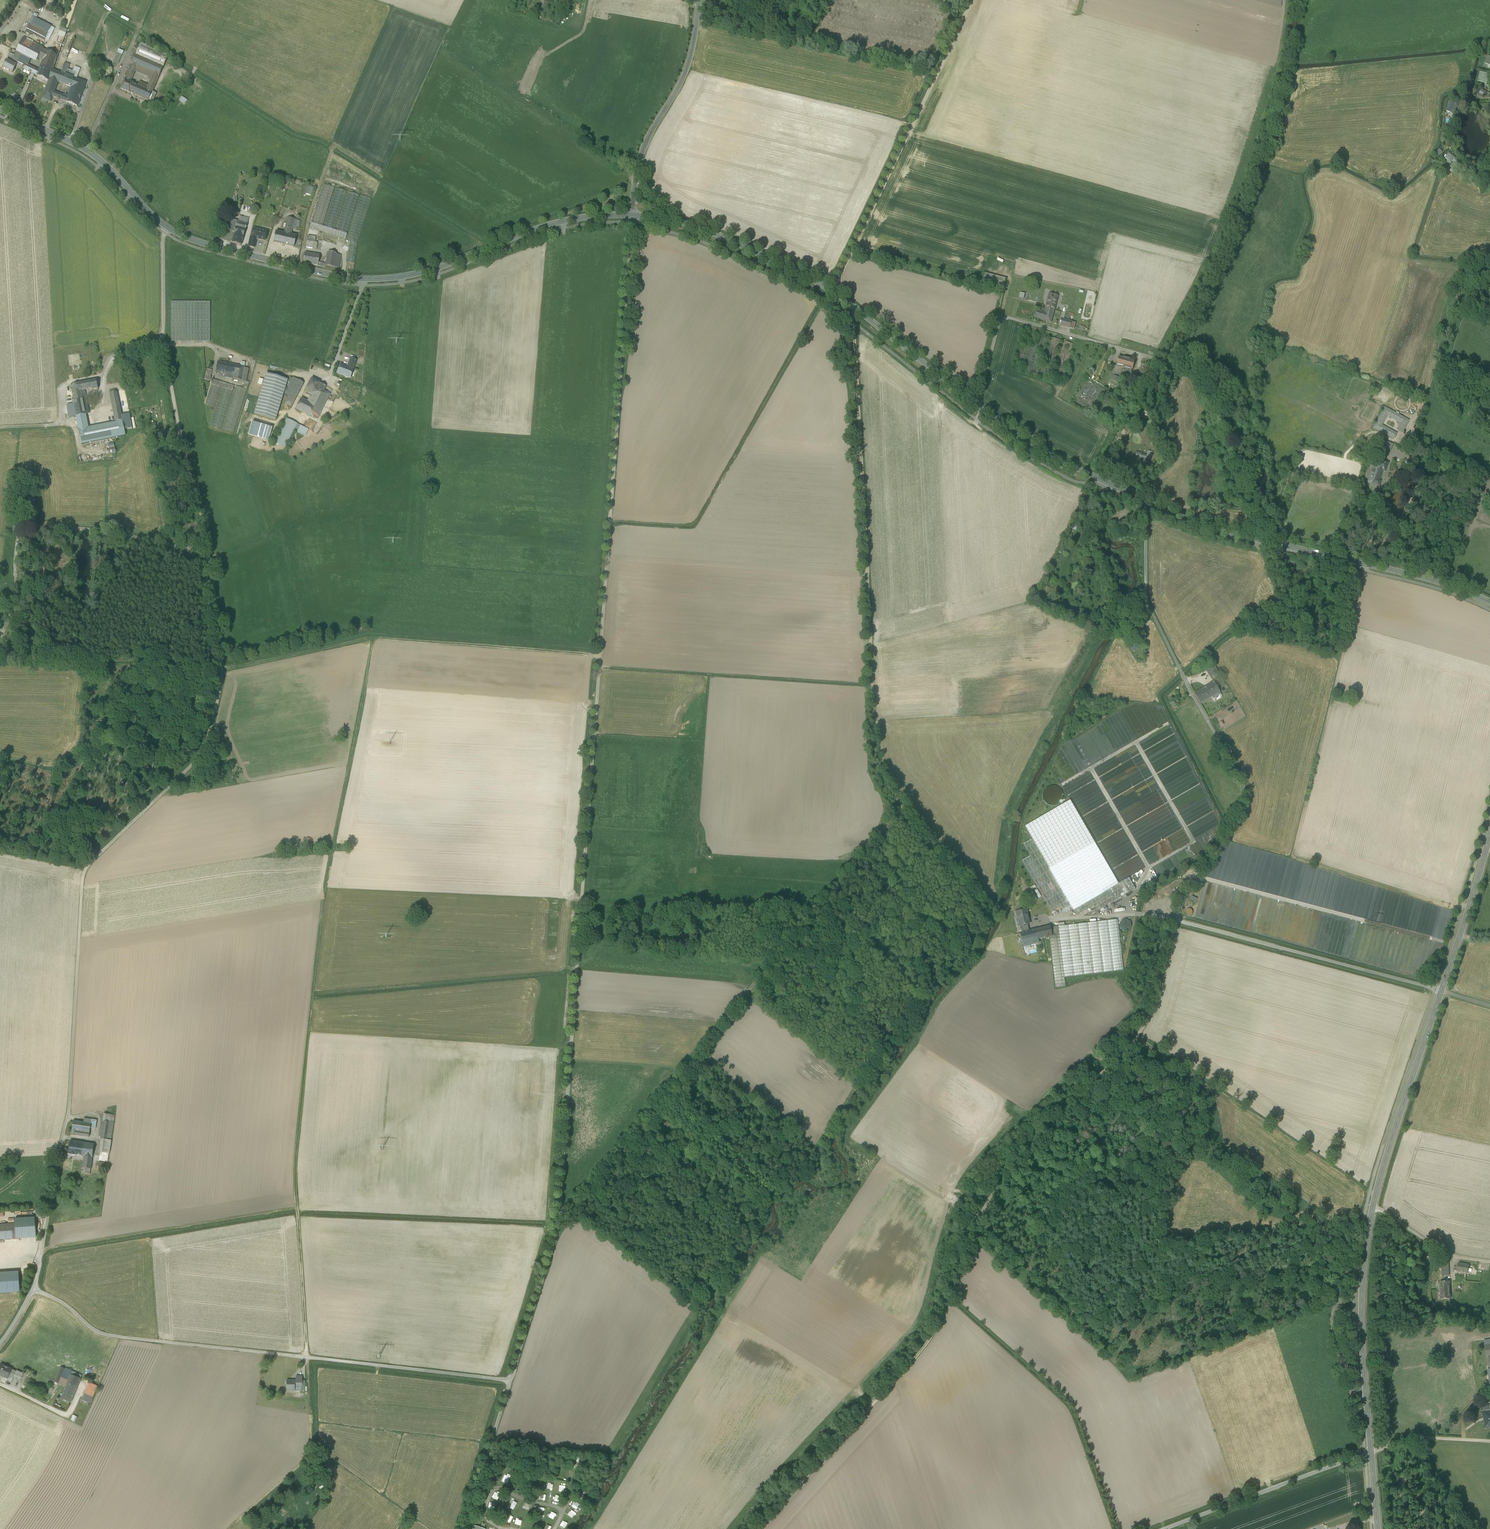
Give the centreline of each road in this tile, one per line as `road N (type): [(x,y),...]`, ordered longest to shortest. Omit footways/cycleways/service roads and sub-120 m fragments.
road 1 (unclassified): [(633,227),(560,1220),(510,1381)]
road 2 (track): [(560,1220),(903,807),(876,767),(854,323)]
road 3 (track): [(305,1357),(294,1176),(309,1031),(322,898),(376,638),(601,656)]
road 4 (track): [(757,1528),(921,1351),(989,1195),(1131,1044),(1153,1010),(1175,920)]
road 5 (unclassified): [(32,1286),(69,1105),(84,868),(204,750),(224,666)]
road 6 (tertiary): [(634,214),(689,224),(820,284),(1037,447),(1143,501)]
road 7 (unclassified): [(24,529),(207,545),(162,345),(163,227)]
road 8 (unclassified): [(32,1286),(106,1335),(510,1381)]
road 9 (track): [(1143,501),(1176,454),(1163,391),(1238,234),(1298,52)]
road 10 (tertiary): [(163,227),(251,256),(363,279),(439,267),(581,218),(634,214)]
road 11 (unclassified): [(1175,920),(1241,813),(1246,791),(1146,603),(1144,506)]
road 12 (tertiary): [(1373,1205),(1489,835)]
road 13 (tertiary): [(1143,501),(1205,527),(1489,602)]
road 14 (track): [(971,0),(832,292)]
road 15 (track): [(376,638),(224,666),(207,545)]
road 16 (track): [(571,1045),(309,1031)]
road 17 (tertiary): [(1371,1452),(1361,1301),(1373,1205)]
road 18 (unclassified): [(634,214),(638,169),(681,81),(700,0)]
road 19 (unclassified): [(1163,1528),(1371,1452)]
road 20 (tertiary): [(0,109),(85,148),(163,227)]
road 21 (track): [(152,0),(85,148)]
road 22 (unclassified): [(510,1381),(463,1528)]
road 23 (unclassified): [(1489,1262),(1450,1256),(1373,1205)]
road 24 (track): [(300,268),(333,145)]
road 25 (unclassified): [(1489,1441),(1409,1437),(1371,1452)]

